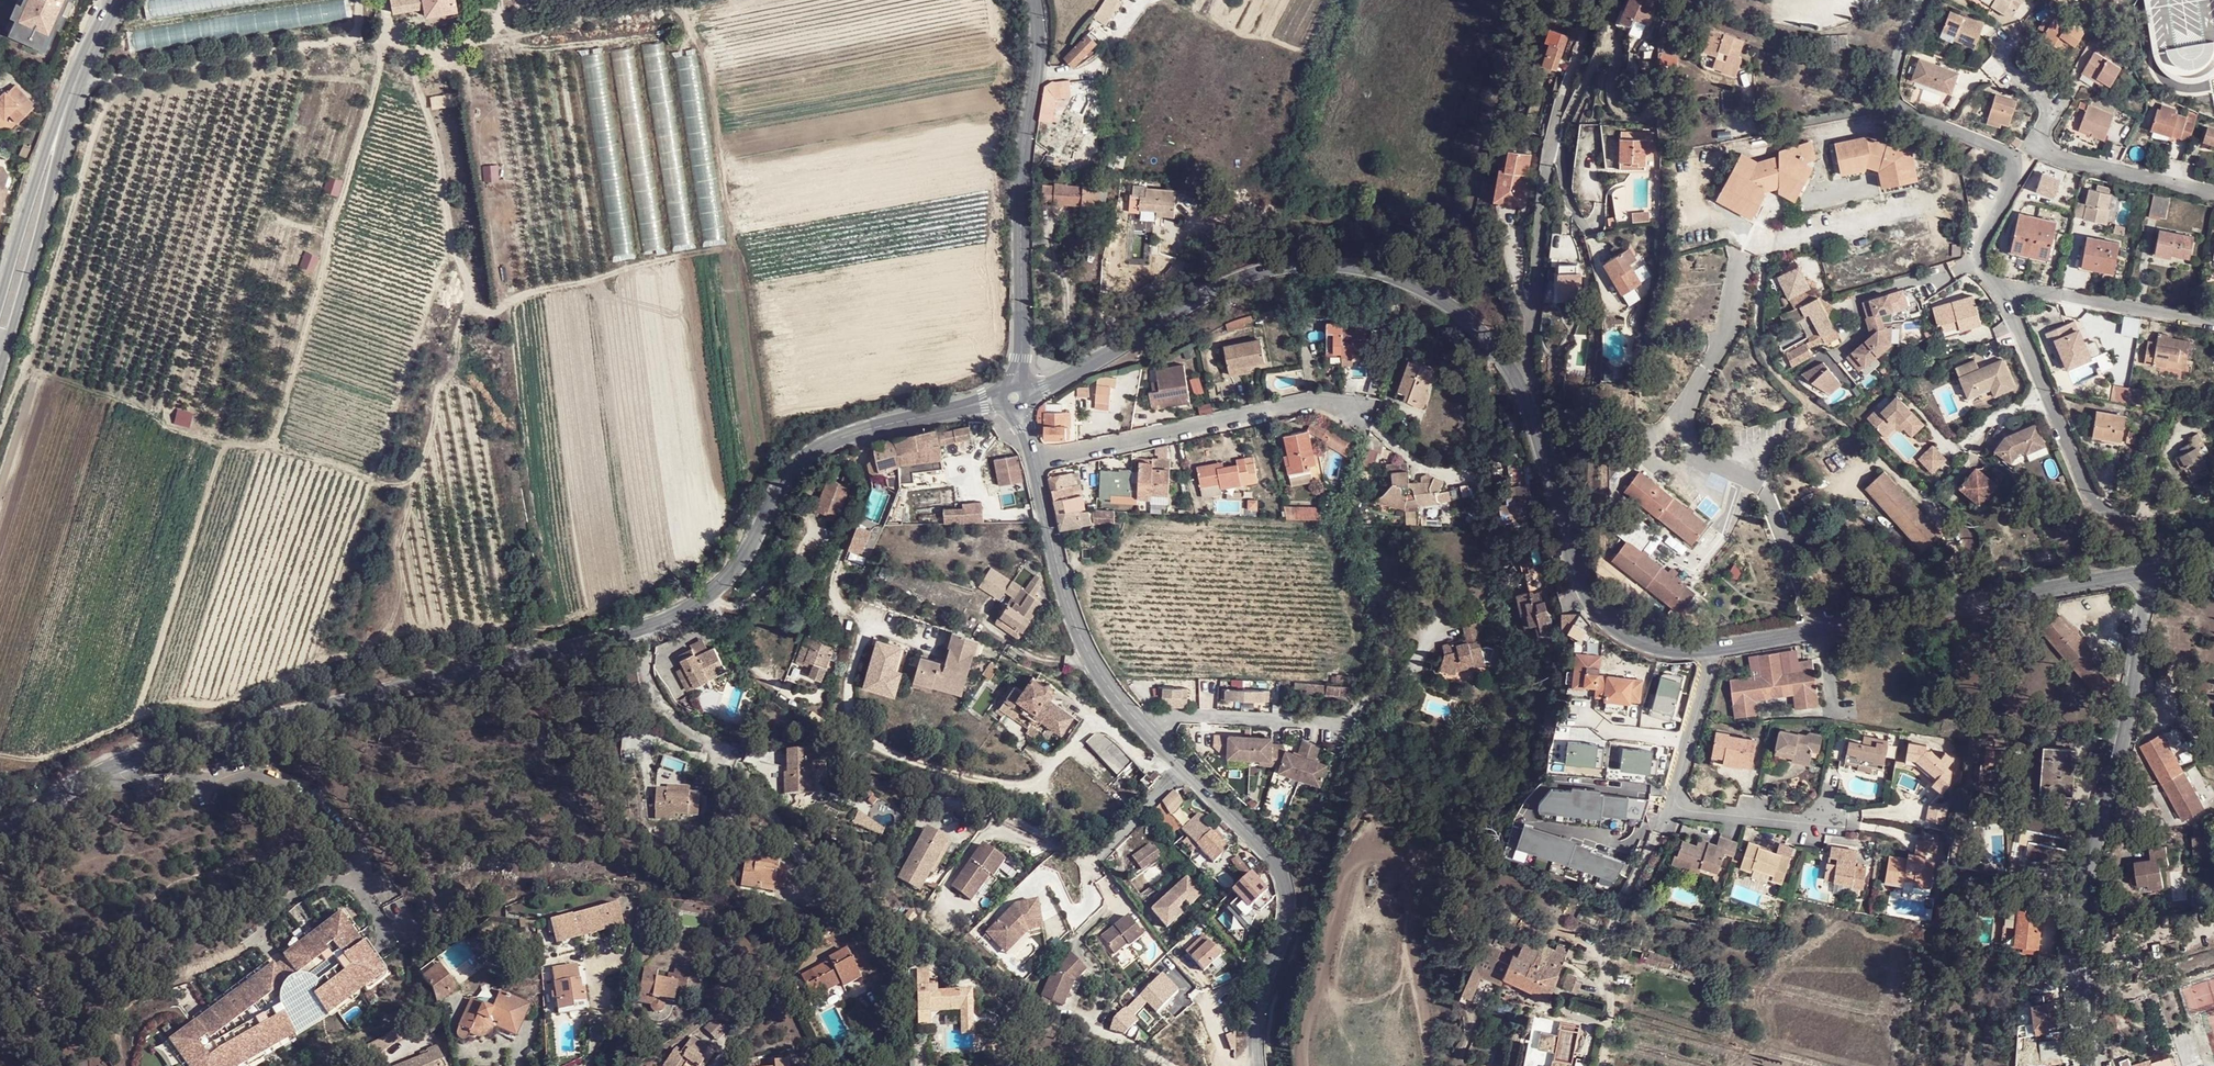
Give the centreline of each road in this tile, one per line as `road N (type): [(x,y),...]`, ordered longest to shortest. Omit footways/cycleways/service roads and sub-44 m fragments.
road 1 (track): [(497,0),(503,43),(682,7),(709,66),(733,244),(516,299),(495,315),(475,298),(454,249),(428,118),(407,48),(392,39),(274,444),(225,447),(136,719),(41,757),(0,757)]
road 2 (tertiary): [(0,828),(132,759),(670,617),(705,597),(787,480),(833,440),(998,399)]
road 3 (tertiary): [(1256,1065),(1255,1007),(1281,940),(1287,882),(1273,855),(1142,723),(1097,666),(1067,604),(1034,461)]
road 4 (tertiary): [(1027,394),(1210,290),(1274,265),(1307,262),(1352,263),(1428,287),(1478,326),(1518,384)]
road 5 (residential): [(2149,572),(2119,745),(2071,928),(2085,1065)]
road 6 (tertiary): [(1713,647),(2149,572)]
road 7 (track): [(415,476),(396,539),(394,619),(378,638),(218,705),(168,703),(136,719)]
road 8 (track): [(138,71),(113,97),(94,135),(0,432)]
road 9 (tertiary): [(1033,0),(1039,71),(1020,176),(1024,325),(1015,383)]
road 10 (residential): [(1923,0),(1891,99),(2011,159),(2011,188),(1979,253),(2000,290)]
road 11 (tertiary): [(1518,384),(1585,598),(1616,633),(1638,642),(1713,647)]
road 12 (residential): [(1518,384),(1534,336),(1546,154),(1580,51)]
road 13 (residential): [(1366,410),(1319,401),(1034,461)]
road 14 (track): [(274,444),(390,487),(415,476),(475,298)]
road 15 (track): [(77,77),(359,38),(362,0)]
road 16 (residential): [(2004,53),(2046,103),(2044,149),(2213,193)]
road 17 (secondary): [(0,370),(64,111)]
road 18 (track): [(733,244),(770,433),(797,469)]
road 19 (residential): [(1824,817),(1808,823),(1679,809),(1673,799),(1688,742)]
road 20 (residential): [(2000,290),(2213,322)]
road 21 (residential): [(2047,395),(2092,498),(2140,531),(2161,569)]
road 22 (secondary): [(64,111),(0,305)]
road 23 (track): [(359,38),(503,43)]
road 24 (secondary): [(115,0),(64,111)]

